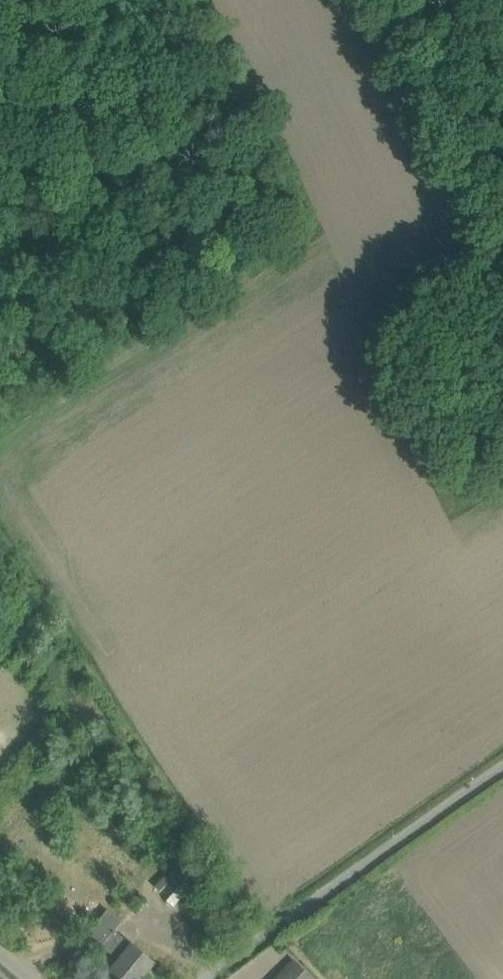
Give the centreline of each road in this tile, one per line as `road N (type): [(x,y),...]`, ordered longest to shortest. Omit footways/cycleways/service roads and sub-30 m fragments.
road 1 (unclassified): [(208,978),(502,767)]

